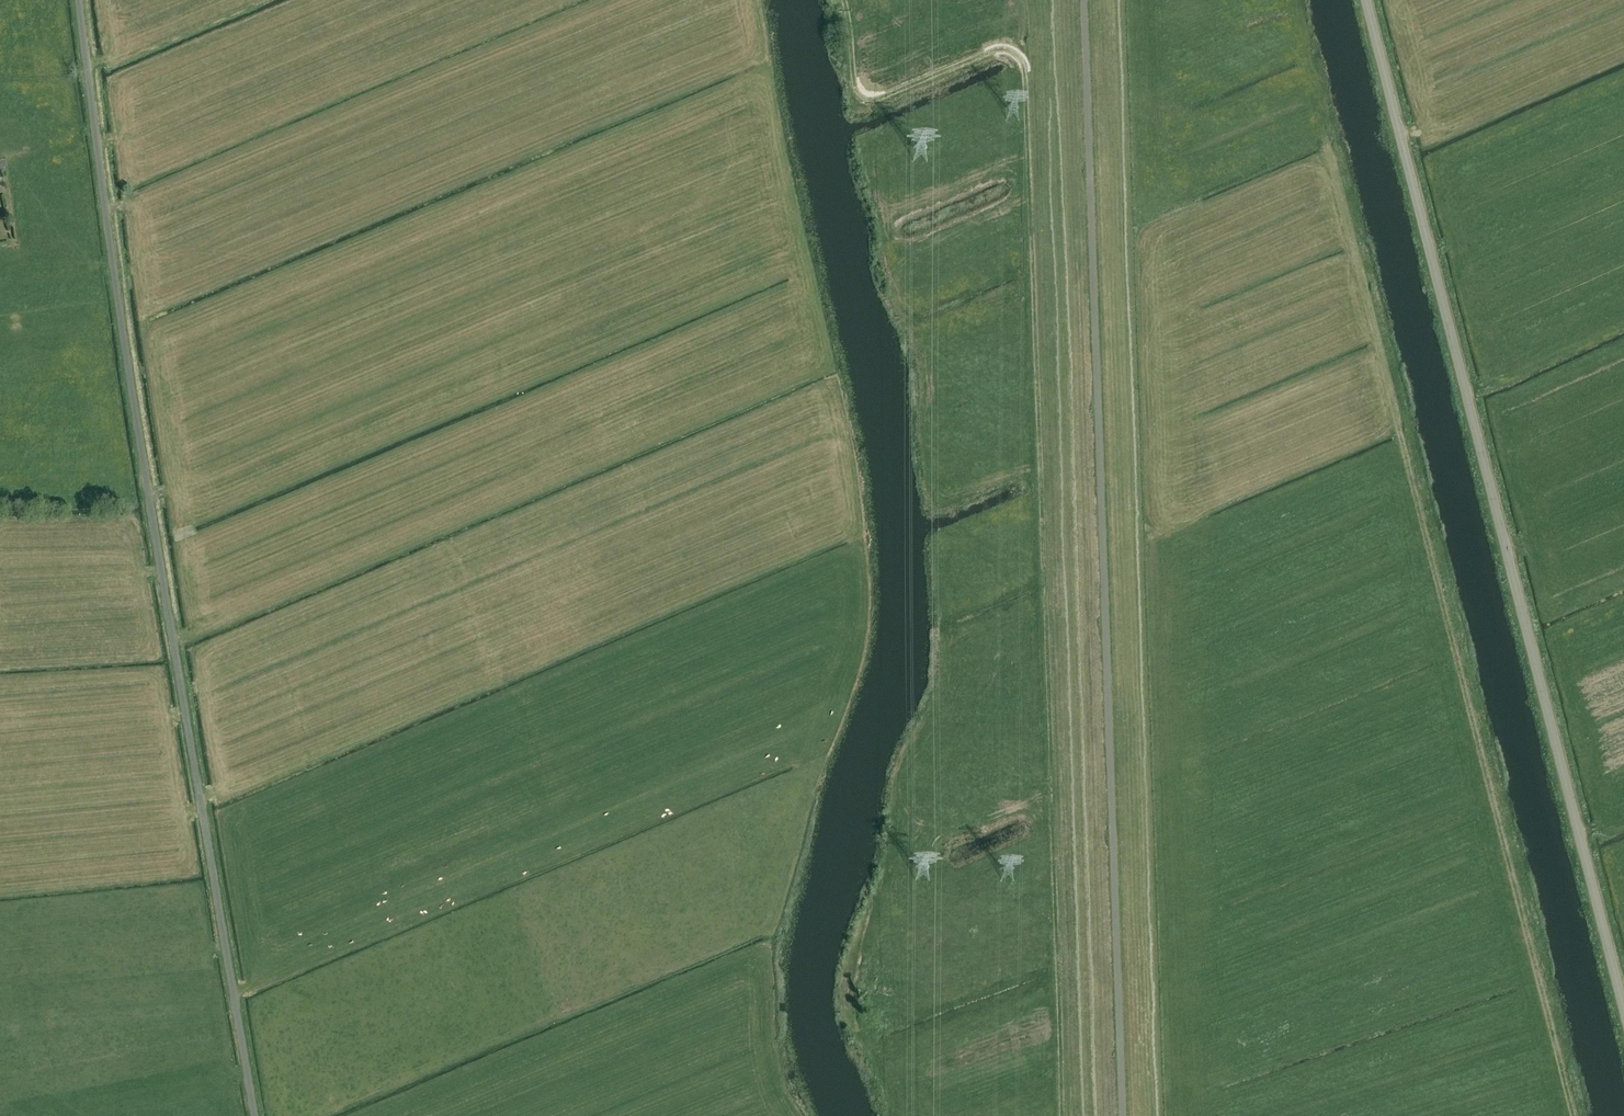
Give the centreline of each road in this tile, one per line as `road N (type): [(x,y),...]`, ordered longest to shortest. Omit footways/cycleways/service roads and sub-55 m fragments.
road 1 (track): [(844,0),(861,97),(886,96),(997,50),(1017,57),(1024,70),(1061,1115)]
road 2 (unclassified): [(252,1115),(142,462),(80,0)]
road 3 (tertiary): [(1623,1009),(1366,0)]

